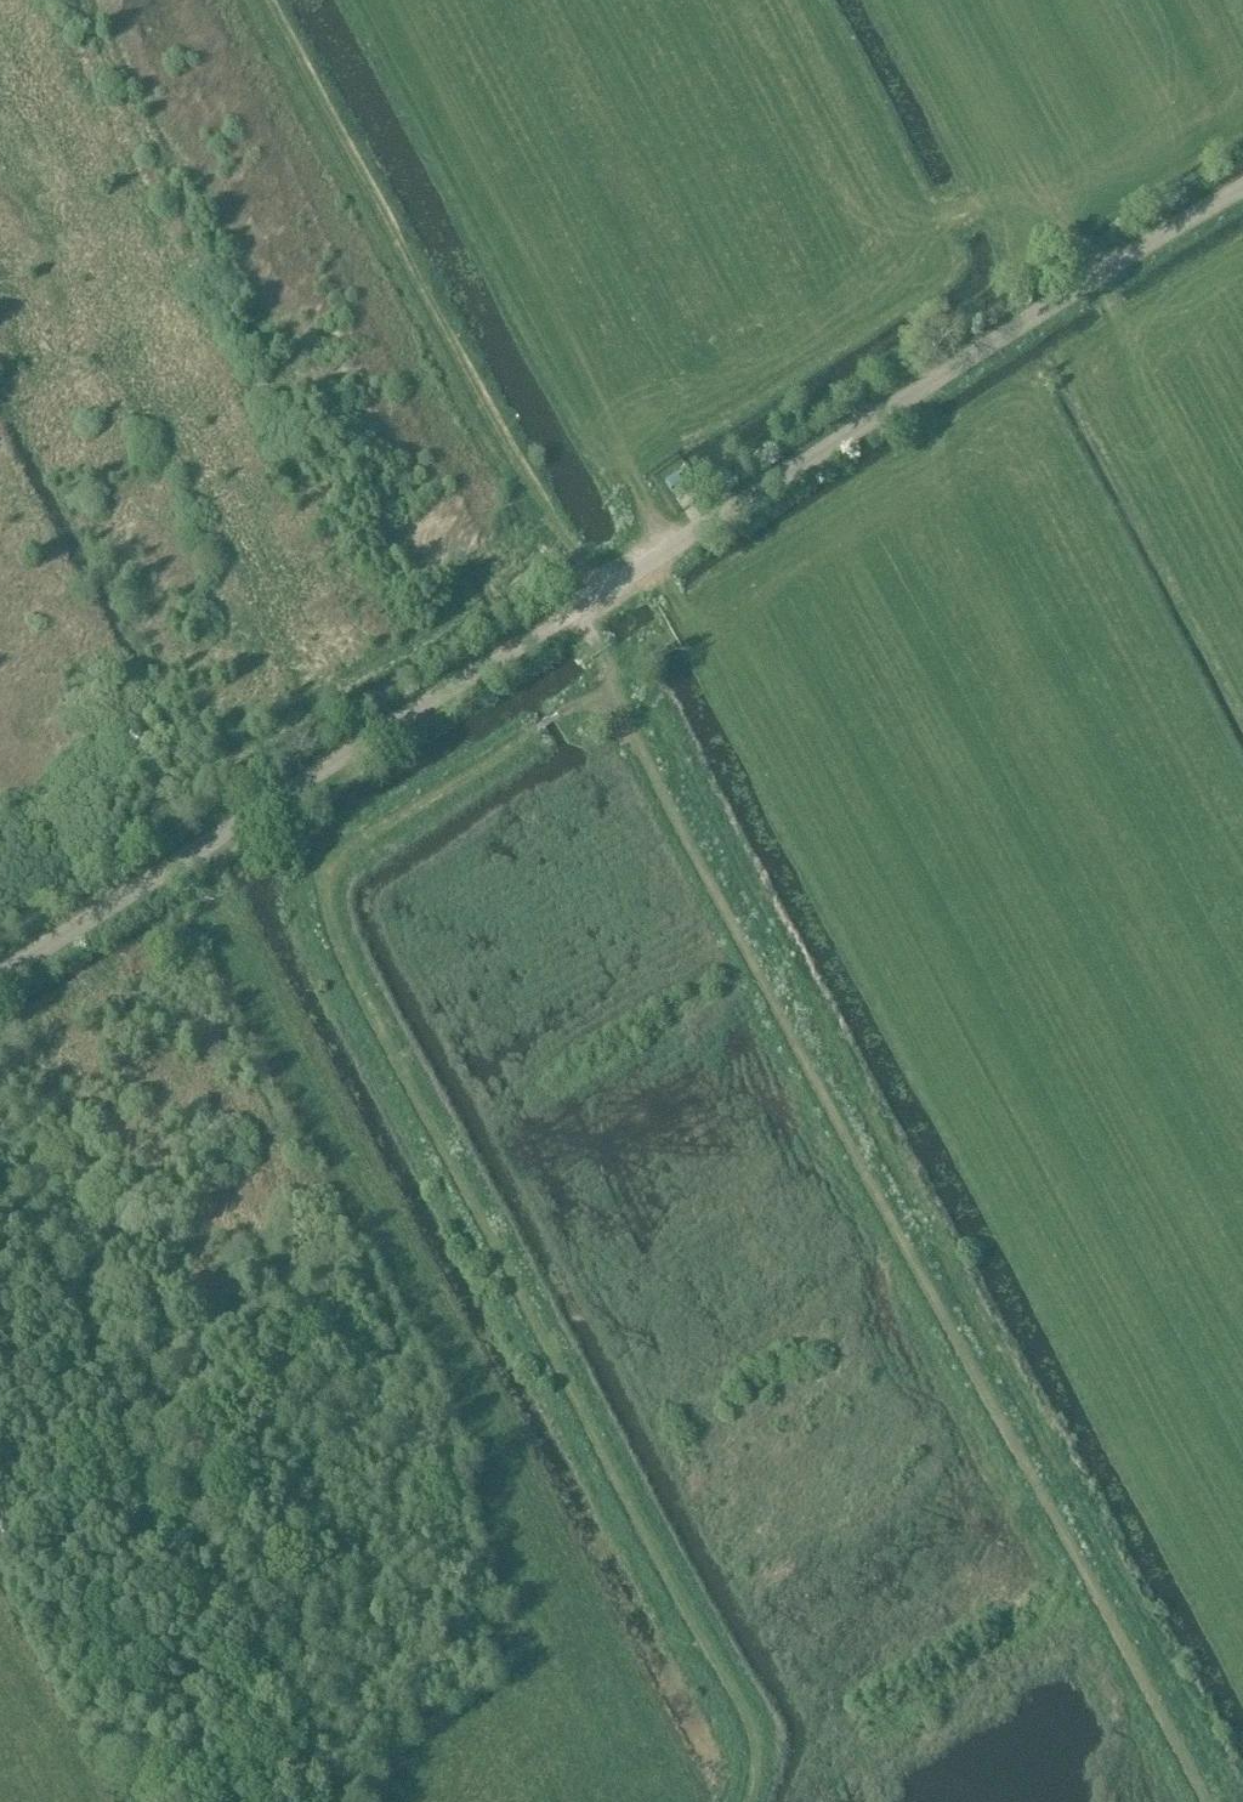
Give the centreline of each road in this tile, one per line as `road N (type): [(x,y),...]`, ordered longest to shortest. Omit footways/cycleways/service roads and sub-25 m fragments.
road 1 (unclassified): [(0,986),(1242,198)]

